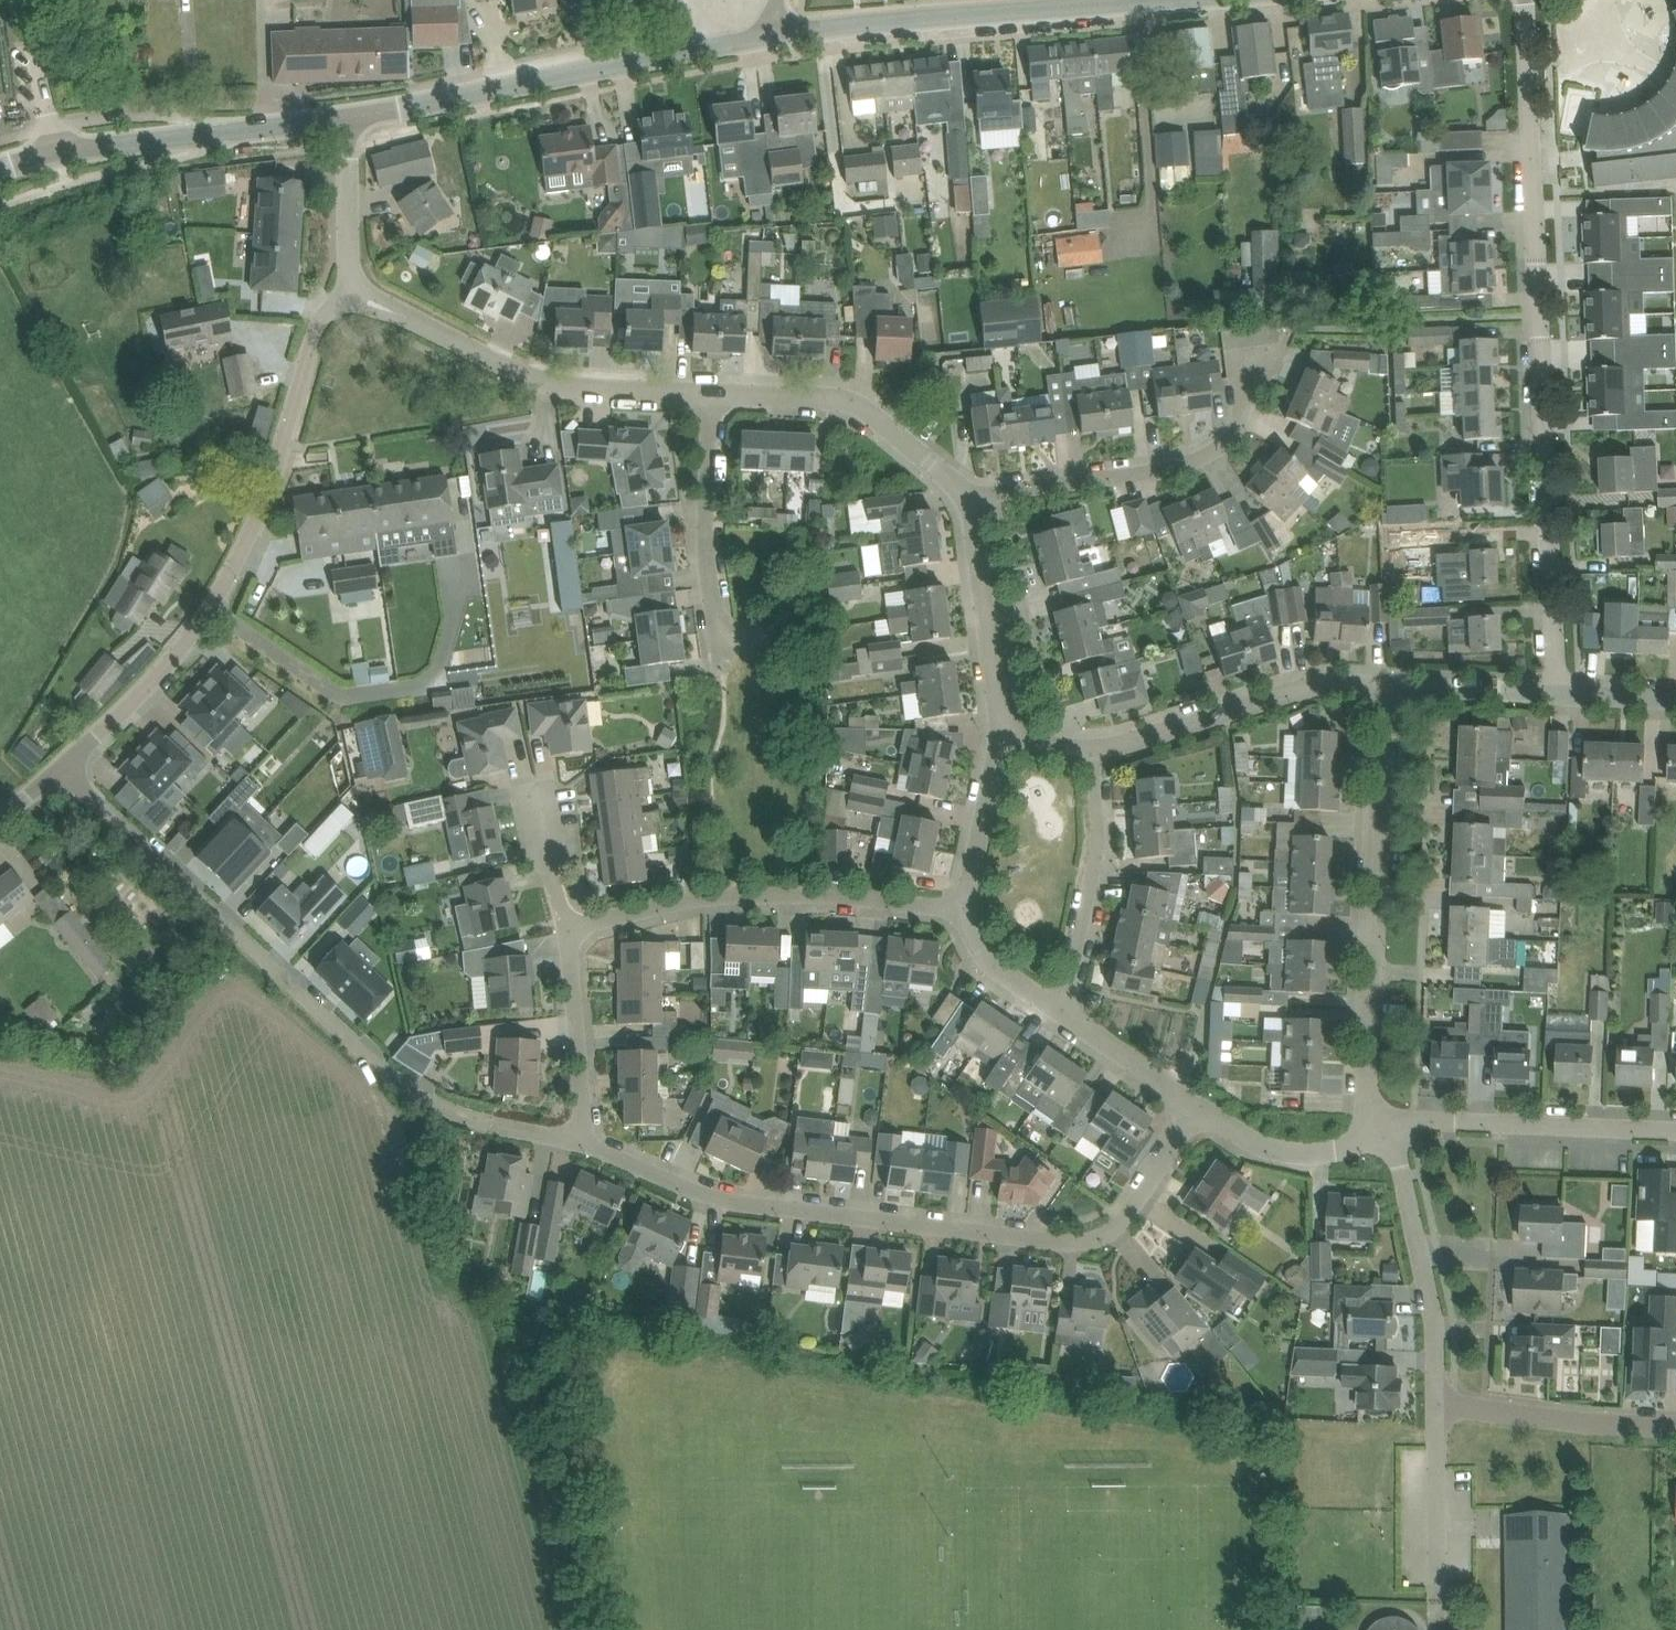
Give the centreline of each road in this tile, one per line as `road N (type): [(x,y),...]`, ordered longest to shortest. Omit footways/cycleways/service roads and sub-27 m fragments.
road 1 (residential): [(1202,1110),(1118,1232),(1076,1243),(728,1202),(585,1146)]
road 2 (residential): [(1555,690),(1527,0)]
road 3 (residential): [(585,1146),(483,1125),(425,1101),(360,1050),(60,765)]
road 4 (unclassified): [(60,765),(120,714),(209,610),(263,508),(315,326),(352,292)]
road 5 (residential): [(1371,1118),(1380,684)]
road 6 (secondary): [(343,113),(761,37)]
road 7 (secondary): [(761,37),(861,21),(1162,0)]
road 8 (residential): [(574,946),(644,911),(739,905),(929,907),(955,920)]
road 9 (residential): [(967,497),(1167,469),(1222,448),(1245,410),(1246,333)]
road 10 (residential): [(710,395),(525,376),(352,292)]
road 11 (residential): [(1437,1408),(1437,1316),(1393,1119)]
road 12 (secondary): [(54,154),(343,113)]
road 13 (residential): [(967,497),(944,469),(843,400),(710,395)]
road 14 (residential): [(1380,684),(1307,690),(1102,750)]
road 15 (residential): [(1393,1119),(1675,1132)]
road 16 (residential): [(1062,1009),(1100,831),(1102,750)]
road 17 (residential): [(728,642),(710,395)]
road 18 (residential): [(1437,1408),(1675,1426)]
road 19 (residential): [(998,733),(967,497)]
road 20 (residential): [(1438,1616),(1437,1408)]
road 21 (residential): [(585,1146),(574,946)]
road 22 (residential): [(1202,1110),(1299,1155),(1340,1152),(1371,1118)]
road 23 (residential): [(955,920),(998,733)]
road 24 (residential): [(352,292),(343,113)]
road 25 (residential): [(1555,690),(1380,684)]
road 26 (residential): [(1062,1009),(1202,1110)]
road 27 (unclassified): [(54,154),(34,0)]
road 28 (residential): [(574,946),(548,798)]
road 29 (residential): [(955,920),(980,954),(1062,1009)]
road 30 (residential): [(1675,697),(1555,690)]

